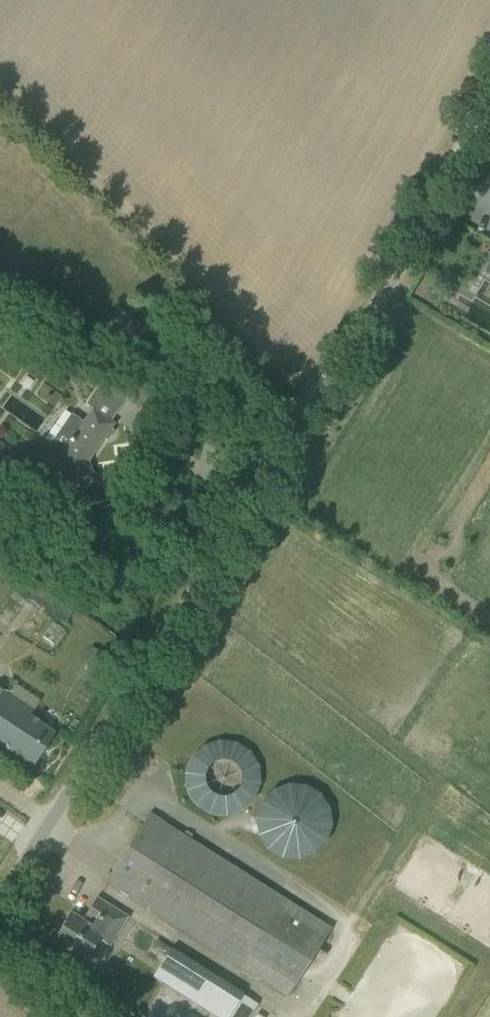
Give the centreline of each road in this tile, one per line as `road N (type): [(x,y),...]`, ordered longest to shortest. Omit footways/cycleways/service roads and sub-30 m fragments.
road 1 (unclassified): [(0,898),(374,308),(489,105)]

